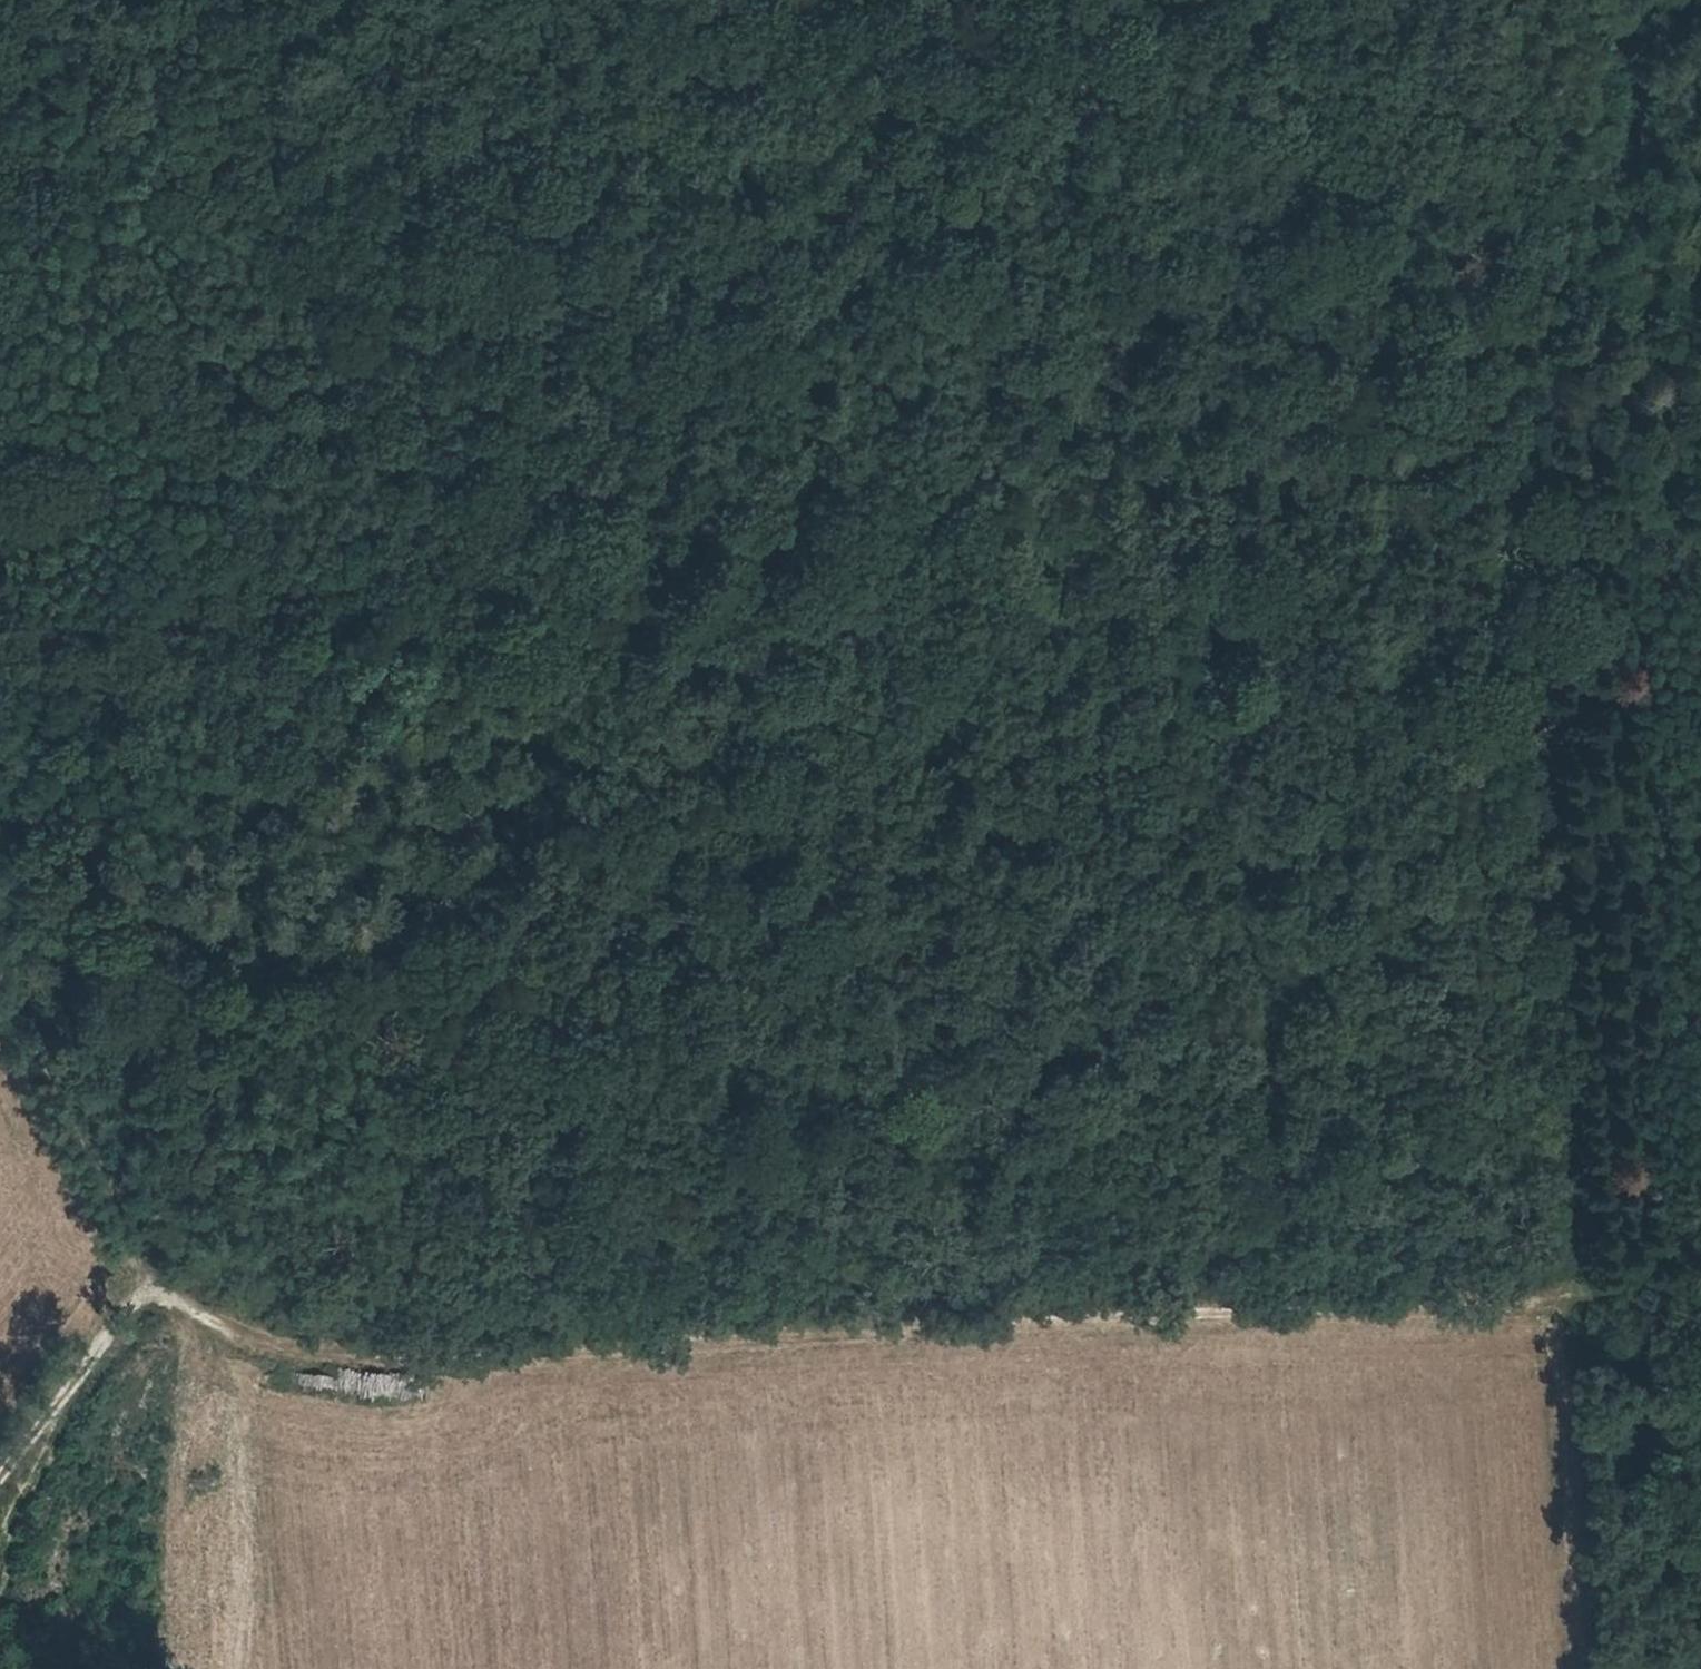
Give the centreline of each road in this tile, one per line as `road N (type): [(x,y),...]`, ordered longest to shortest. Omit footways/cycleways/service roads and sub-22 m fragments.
road 1 (track): [(141,1282),(165,1275),(289,1352),(390,1359),(1553,1300),(1657,1261),(1700,1254)]
road 2 (track): [(141,1282),(0,983)]
road 3 (track): [(0,1472),(141,1282)]

